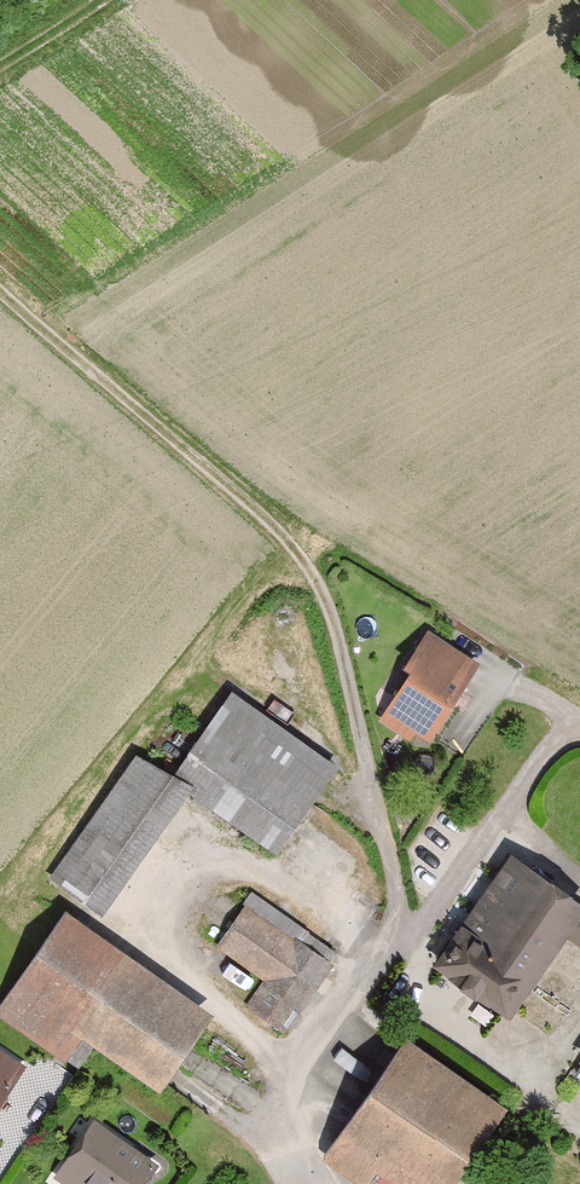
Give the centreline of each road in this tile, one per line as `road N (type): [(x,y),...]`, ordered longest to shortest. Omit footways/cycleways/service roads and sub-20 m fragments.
road 1 (track): [(0,289),(310,568),(339,633),(368,772)]
road 2 (track): [(105,0),(0,69)]

